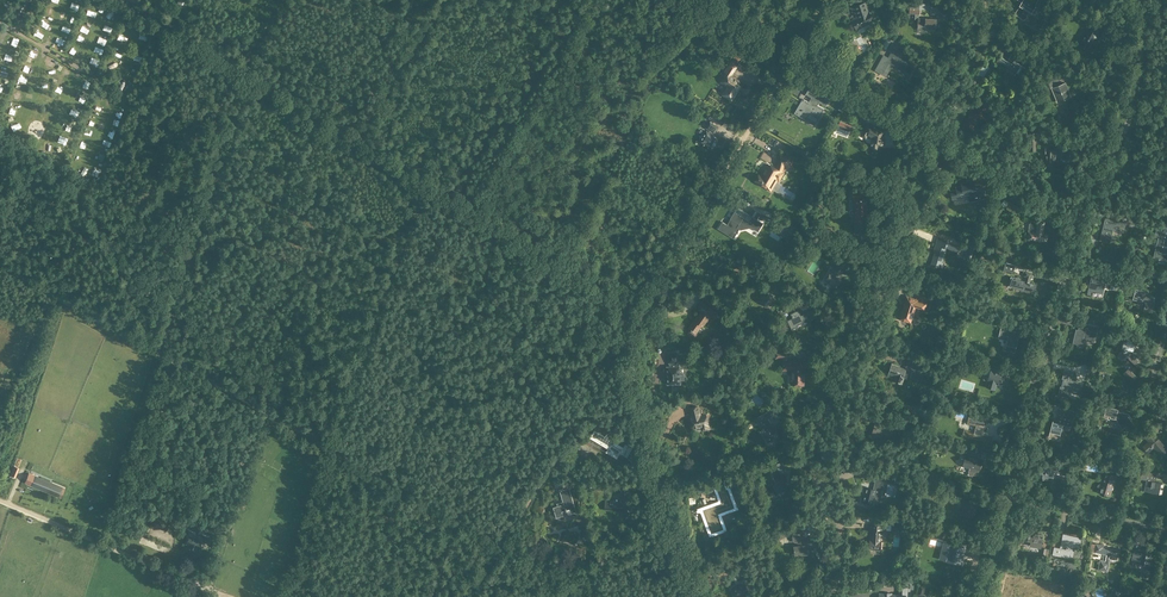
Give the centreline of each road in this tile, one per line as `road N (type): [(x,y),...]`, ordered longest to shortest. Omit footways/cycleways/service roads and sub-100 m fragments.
road 1 (unclassified): [(604,596),(0,265)]
road 2 (unclassified): [(828,596),(840,538),(815,438),(899,243),(903,148),(986,0)]
road 3 (track): [(654,290),(827,0)]
road 4 (track): [(794,56),(1081,223)]
road 5 (track): [(632,331),(415,206),(409,185),(358,155)]
road 6 (unclassified): [(703,596),(662,495),(632,361),(632,331),(654,290)]
road 7 (track): [(632,333),(473,596)]
road 8 (track): [(248,66),(157,351)]
road 9 (unclassified): [(1070,255),(1134,105),(1140,0)]
road 10 (track): [(415,206),(333,447)]
road 11 (unclassified): [(1008,496),(1070,255)]
road 12 (track): [(222,596),(0,501)]
road 13 (track): [(1075,220),(1126,0)]
road 14 (residential): [(1166,526),(1008,496)]
road 15 (track): [(287,0),(248,66),(184,30)]

